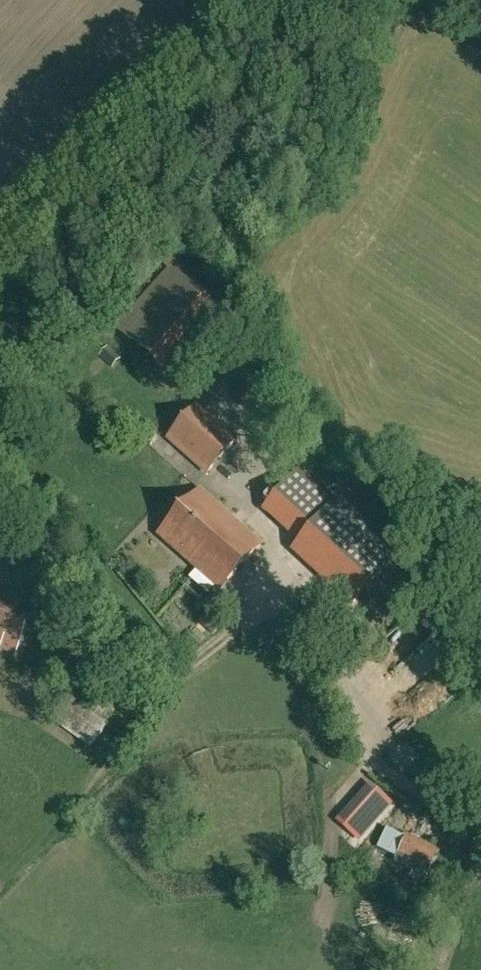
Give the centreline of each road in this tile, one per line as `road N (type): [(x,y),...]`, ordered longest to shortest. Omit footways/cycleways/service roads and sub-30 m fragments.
road 1 (track): [(250,0),(228,38),(0,271)]

